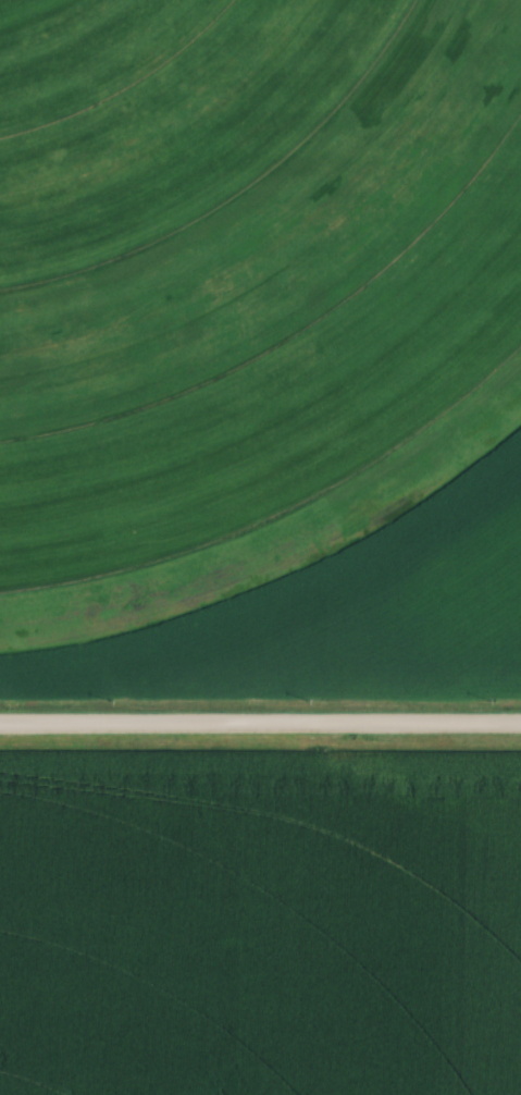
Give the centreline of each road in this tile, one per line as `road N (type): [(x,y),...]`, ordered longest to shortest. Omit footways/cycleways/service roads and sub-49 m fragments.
road 1 (residential): [(520,729),(0,731)]

